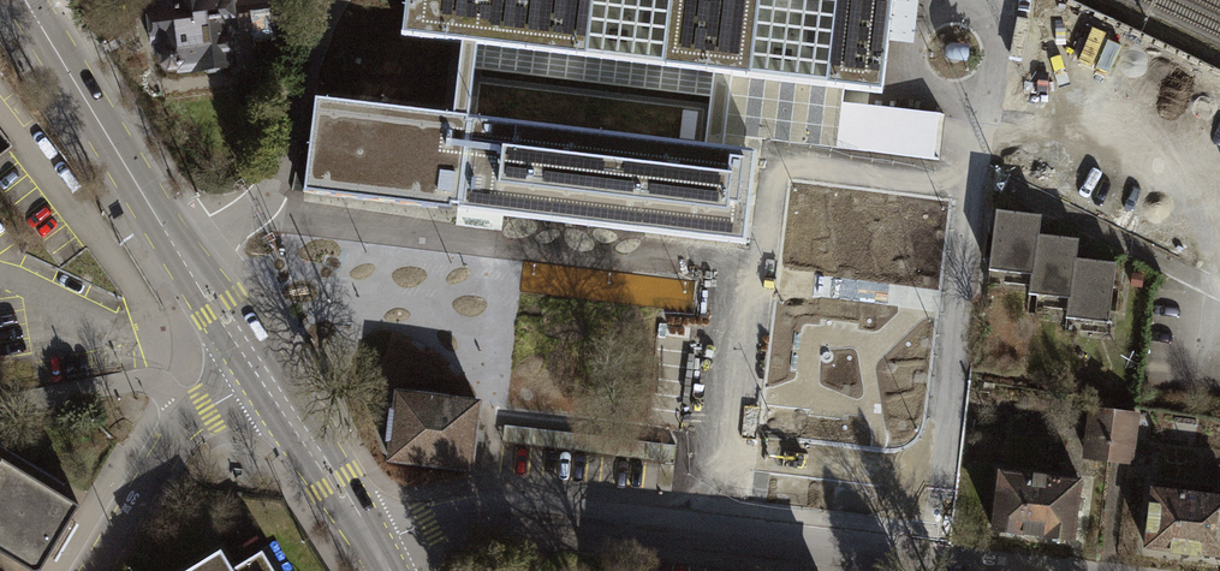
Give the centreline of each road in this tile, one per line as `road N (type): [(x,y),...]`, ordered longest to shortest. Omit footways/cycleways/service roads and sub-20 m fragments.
road 1 (residential): [(375,545),(497,508),(1042,570)]
road 2 (primary): [(26,0),(262,373)]
road 3 (unclassified): [(92,570),(179,432),(262,373)]
road 4 (primary): [(262,373),(375,545)]

